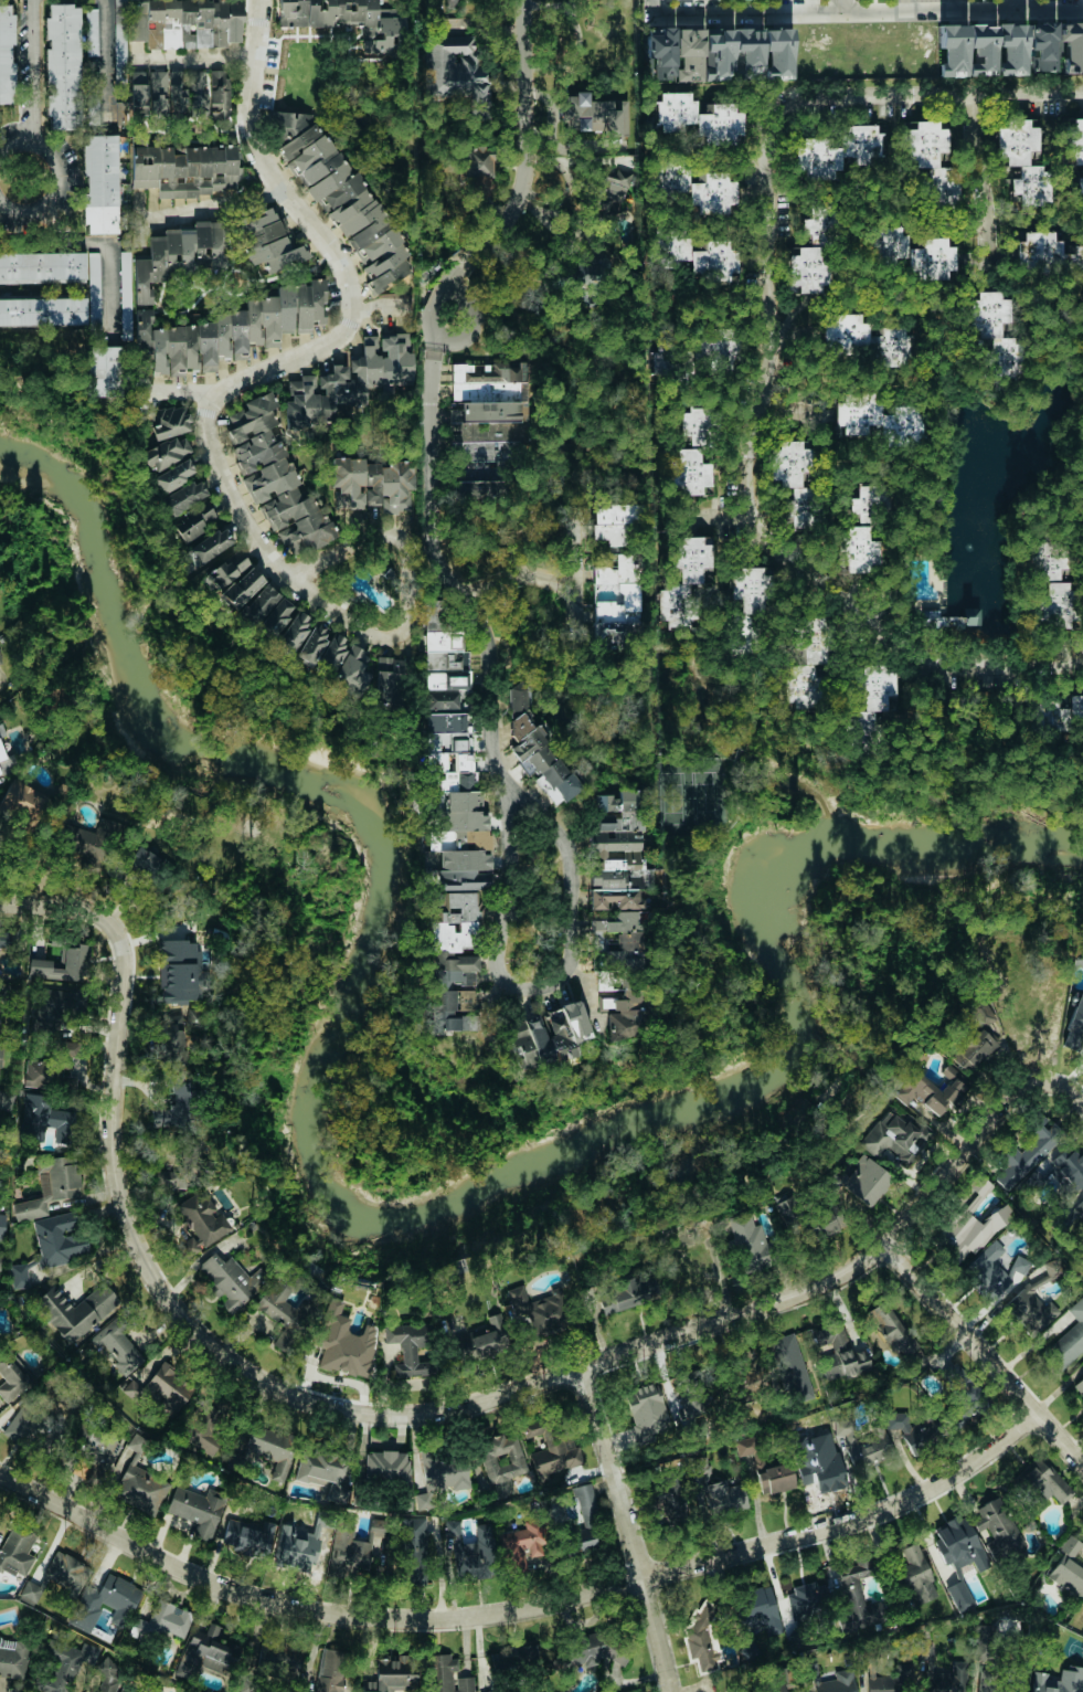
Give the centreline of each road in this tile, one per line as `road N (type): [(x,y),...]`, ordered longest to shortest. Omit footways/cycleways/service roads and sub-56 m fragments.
road 1 (residential): [(1082,1096),(1061,1082),(1038,1082),(1017,1096),(889,1245),(809,1292),(473,1405),(378,1414),(290,1396),(258,1378),(192,1329),(167,1297),(126,1215),(116,1159),(115,1049),(125,965),(117,931),(75,908),(0,906)]
road 2 (residential): [(1036,1408),(968,1469),(892,1511),(534,1606),(454,1617),(308,1610),(257,1597),(150,1554),(0,1474)]
road 3 (residential): [(752,516),(750,450),(775,351),(772,159),(788,117),(828,95),(1082,90)]
road 4 (residential): [(690,516),(752,516),(937,665),(1082,665)]
road 5 (residential): [(585,1367),(673,1691)]
road 6 (residential): [(1082,1460),(889,1245)]
road 7 (residential): [(525,0),(528,166),(523,191),(491,241)]
road 8 (residential): [(1082,9),(846,13)]
road 9 (residential): [(846,13),(655,17),(655,0)]
road 10 (residential): [(978,92),(990,288)]

